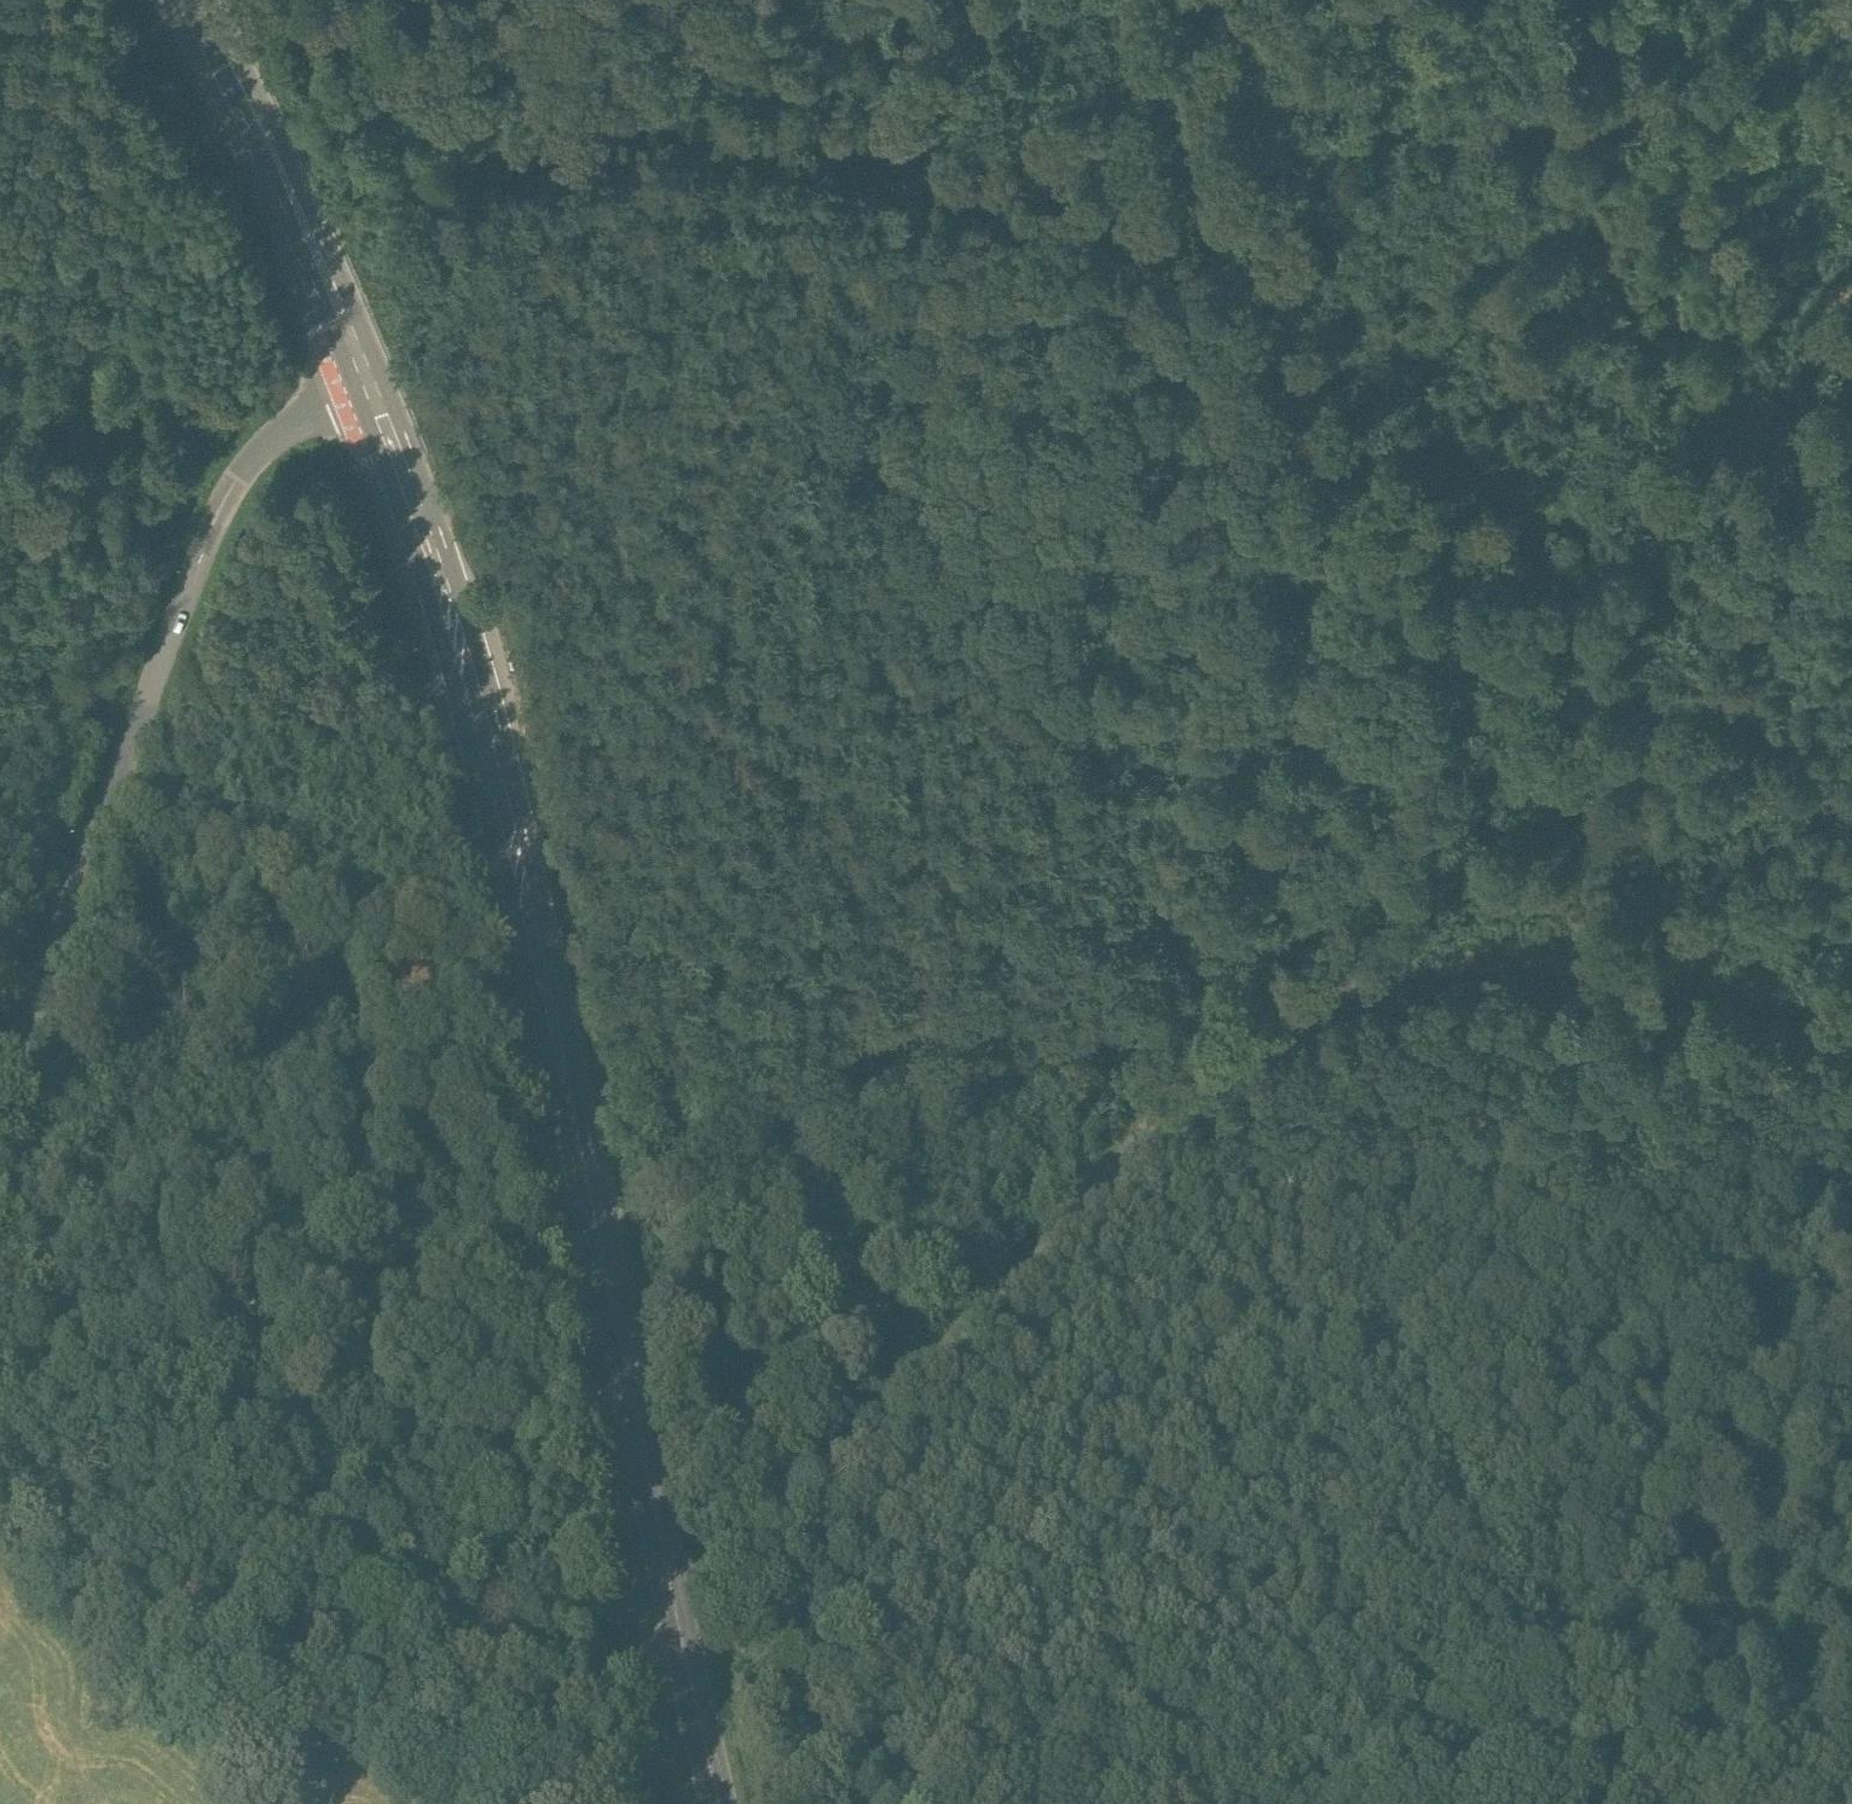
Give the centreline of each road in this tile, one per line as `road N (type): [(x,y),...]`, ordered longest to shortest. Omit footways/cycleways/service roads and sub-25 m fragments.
road 1 (track): [(1851,1010),(1717,972),(1607,954),(1436,951),(1344,975),(1257,1027),(1164,1108),(749,1542),(606,1667),(548,1673),(488,1663),(386,1612),(291,1464),(242,1419),(0,1381)]
road 2 (track): [(1851,9),(1710,106),(1469,122),(1374,150),(1203,221),(1096,215),(745,133),(653,123),(562,134),(466,159),(311,220)]
road 3 (primary): [(371,384),(467,664),(727,1803)]
road 4 (unclassified): [(0,1089),(217,515),(273,436),(317,403),(371,384)]
road 5 (primary): [(197,0),(311,220),(371,384)]

